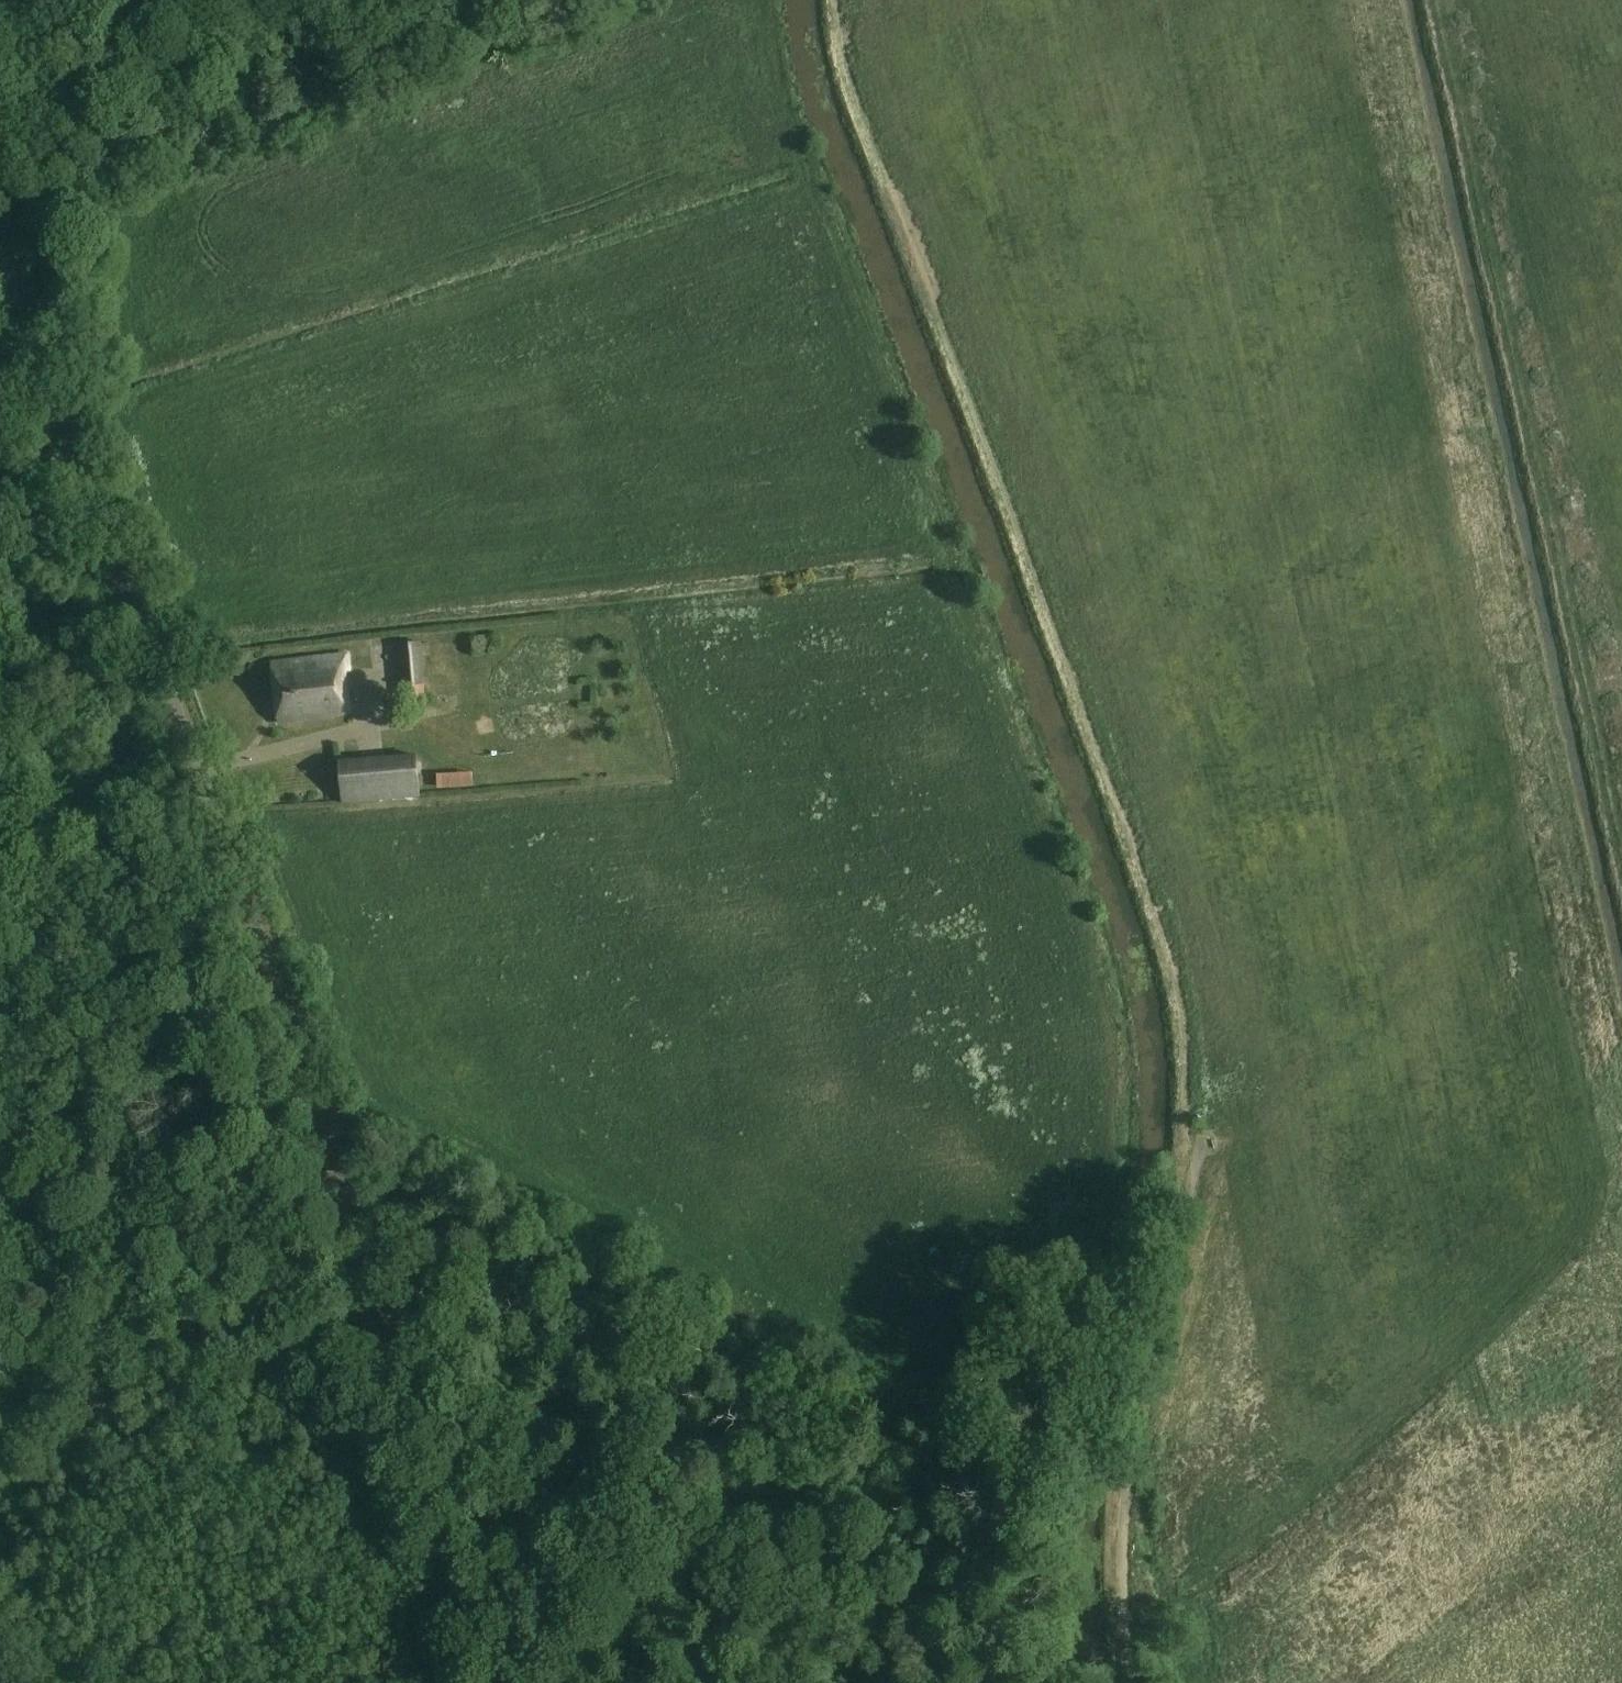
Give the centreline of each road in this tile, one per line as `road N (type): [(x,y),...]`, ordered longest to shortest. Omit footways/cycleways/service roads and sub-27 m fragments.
road 1 (unclassified): [(542,1682),(0,227)]
road 2 (unclassified): [(1130,1682),(1127,1491),(1203,1139)]

